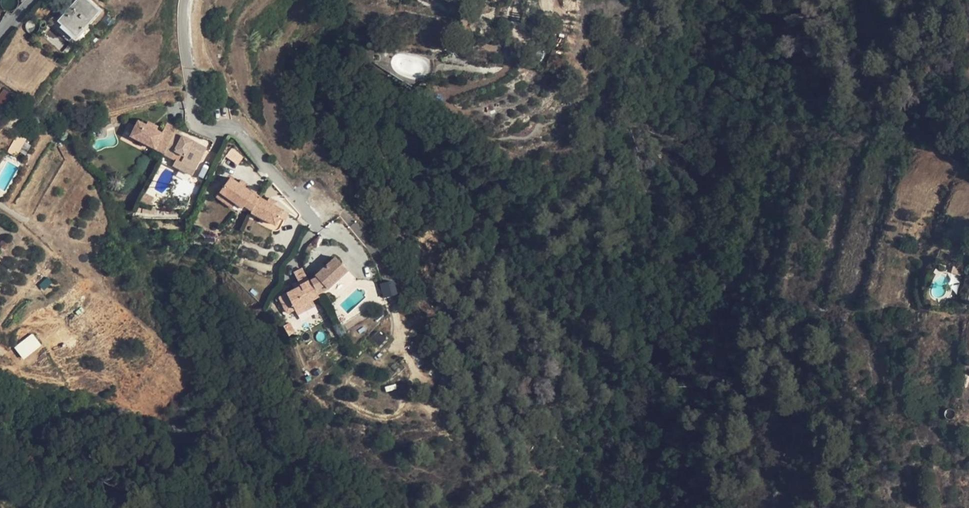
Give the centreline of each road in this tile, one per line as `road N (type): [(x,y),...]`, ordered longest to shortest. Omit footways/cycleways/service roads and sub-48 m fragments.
road 1 (residential): [(187,0),(196,121),(239,130),(320,229)]

